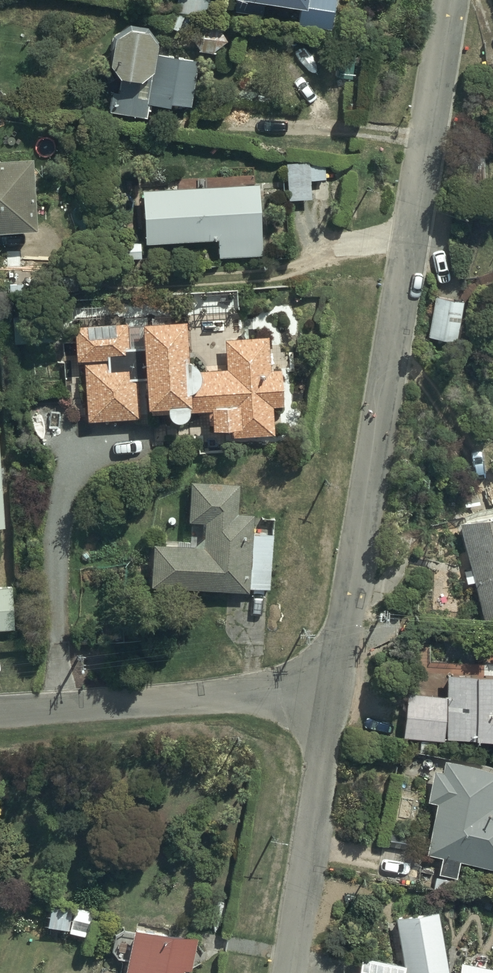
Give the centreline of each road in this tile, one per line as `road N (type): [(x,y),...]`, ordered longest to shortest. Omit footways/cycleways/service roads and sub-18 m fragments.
road 1 (residential): [(451,0),(335,689)]
road 2 (residential): [(335,689),(0,710)]
road 3 (residential): [(335,689),(291,972)]

